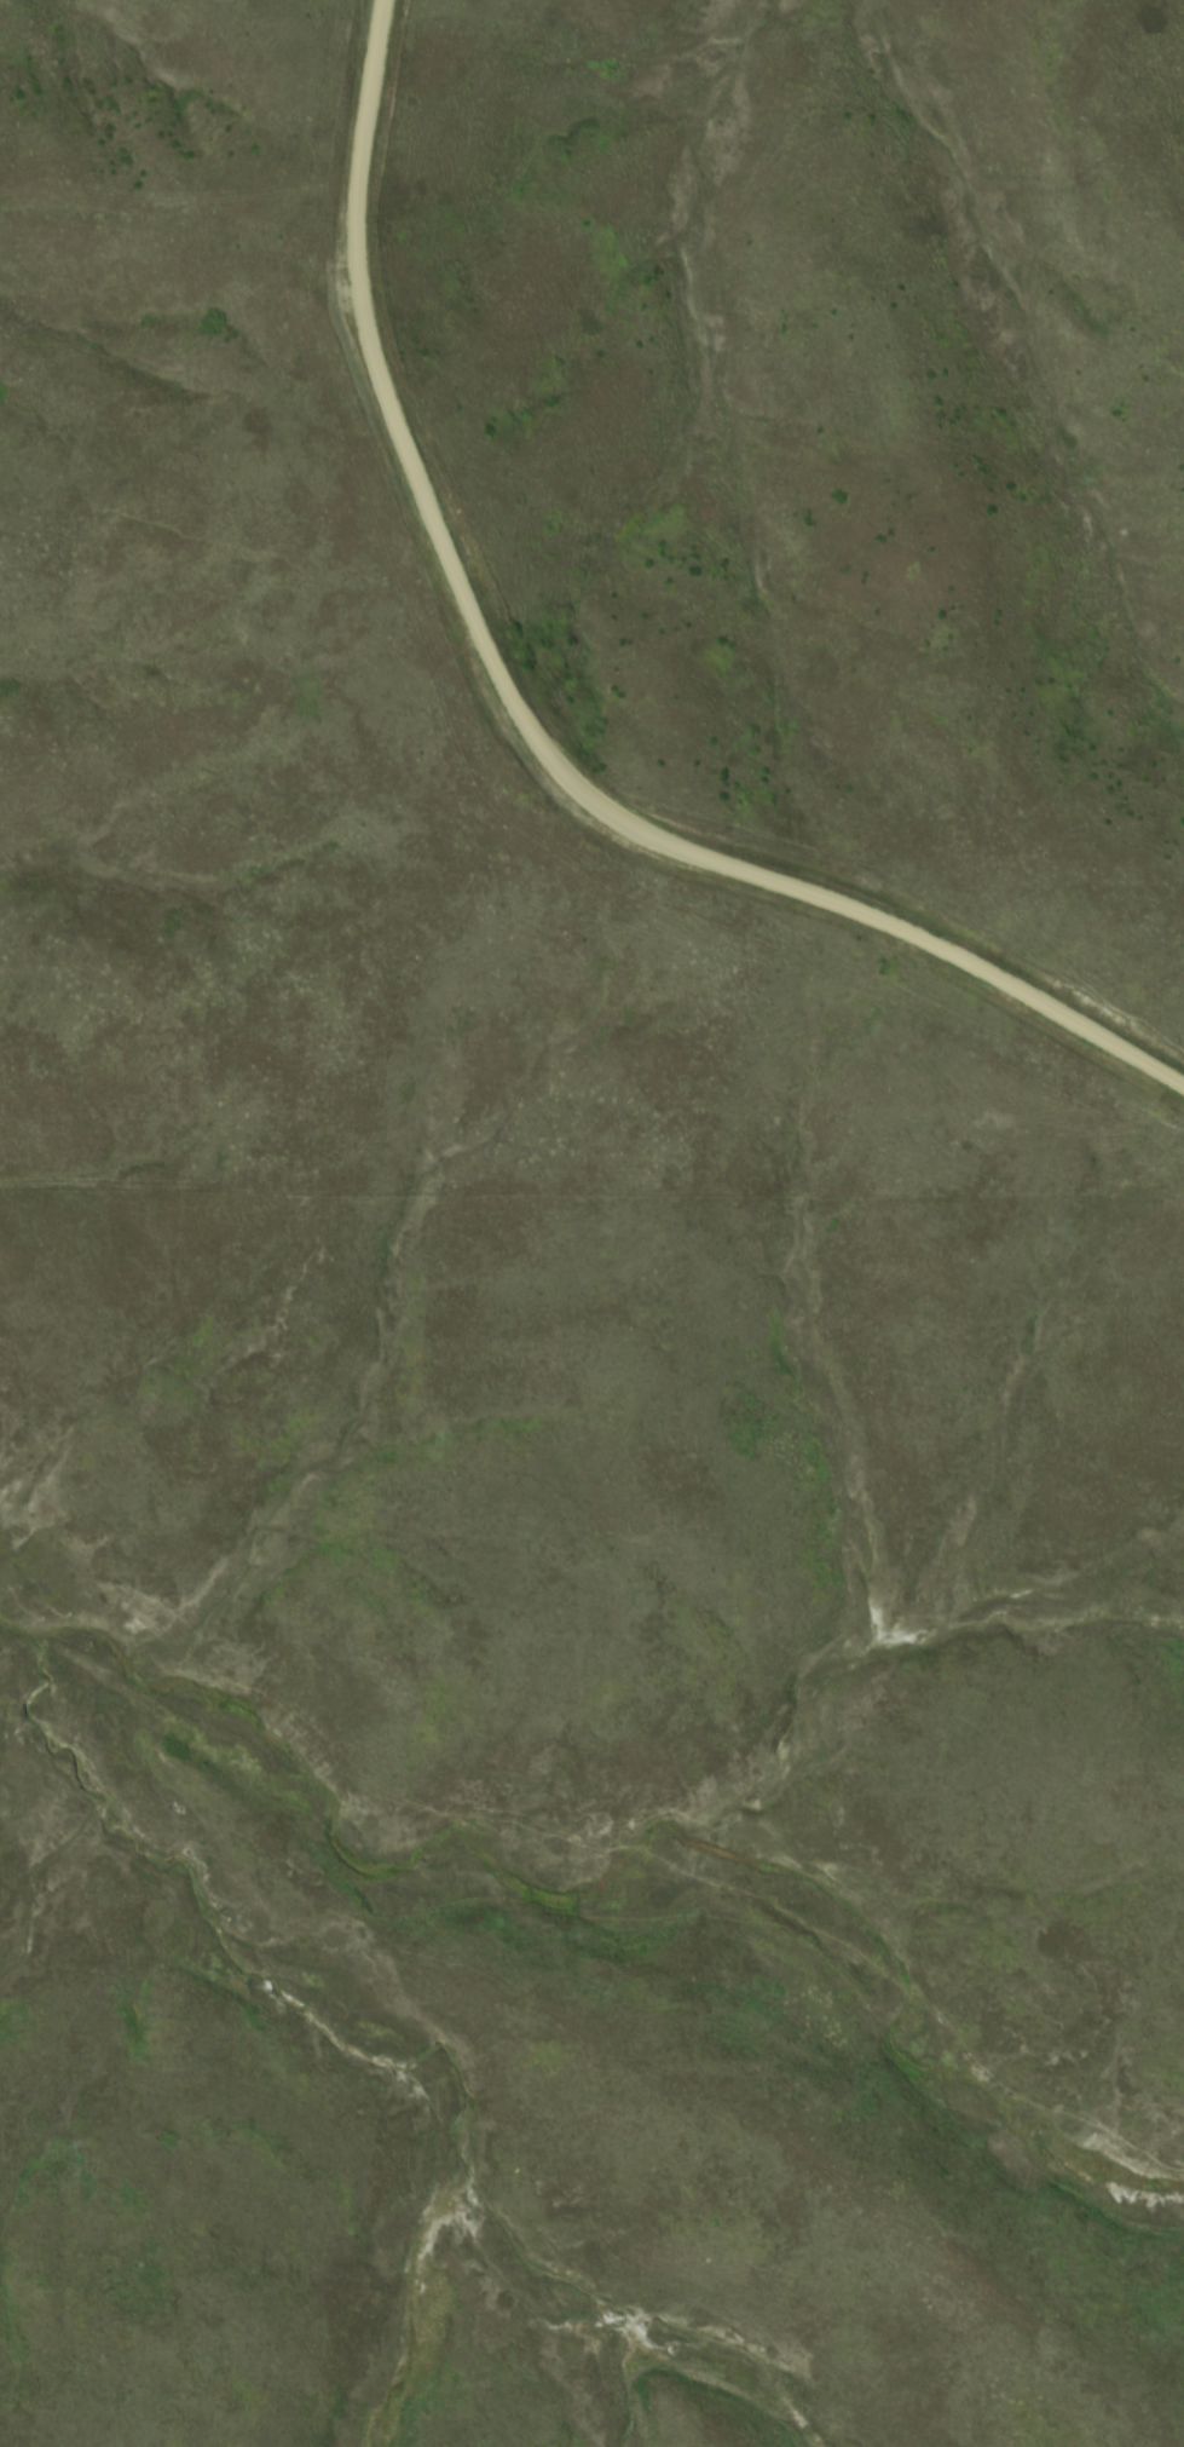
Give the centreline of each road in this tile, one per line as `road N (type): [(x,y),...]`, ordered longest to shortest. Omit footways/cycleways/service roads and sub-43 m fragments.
road 1 (residential): [(1183,1083),(918,932),(649,827),(566,770),(499,664),(463,587),(362,306),(354,197),(384,0)]

